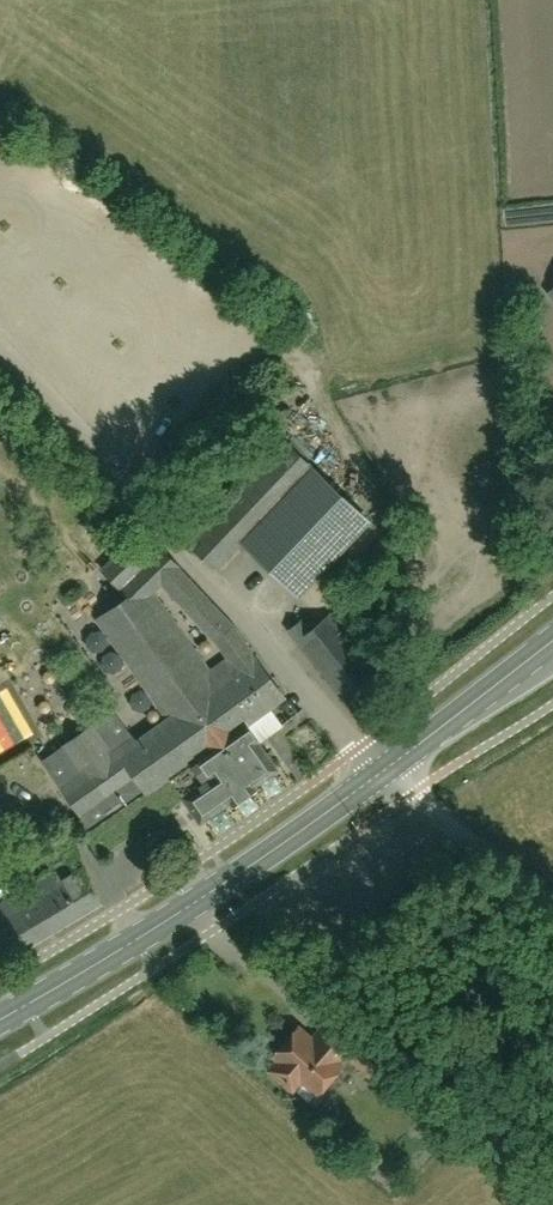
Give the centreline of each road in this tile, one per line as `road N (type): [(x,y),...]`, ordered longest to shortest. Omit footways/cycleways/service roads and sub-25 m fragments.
road 1 (unclassified): [(386,768),(0,357)]
road 2 (primary): [(0,1023),(242,877),(386,768)]
road 3 (primary): [(386,768),(552,644)]
road 4 (track): [(454,827),(552,902)]

